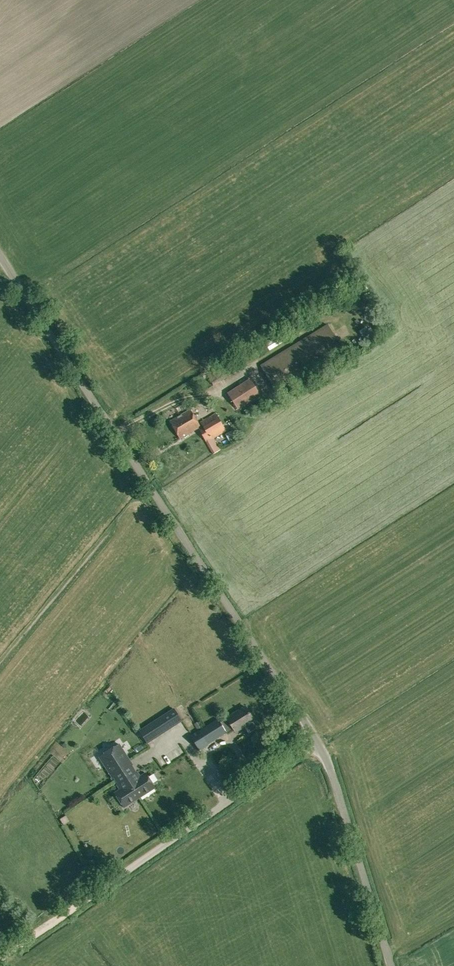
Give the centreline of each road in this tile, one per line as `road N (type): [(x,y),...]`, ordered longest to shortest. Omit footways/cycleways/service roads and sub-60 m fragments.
road 1 (unclassified): [(391,965),(324,754),(0,254)]
road 2 (track): [(0,958),(315,739)]

